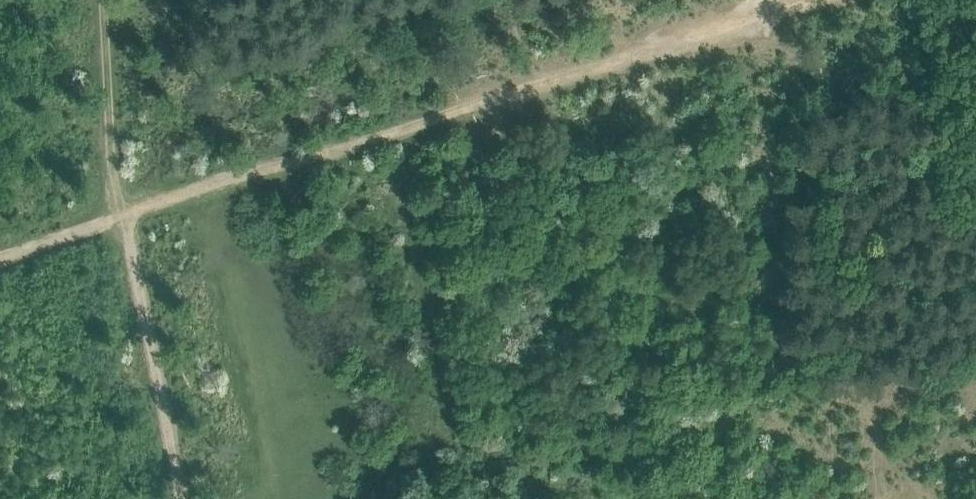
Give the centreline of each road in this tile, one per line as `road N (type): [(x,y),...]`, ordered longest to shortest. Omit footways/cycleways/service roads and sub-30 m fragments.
road 1 (track): [(120,218),(485,99),(832,0)]
road 2 (track): [(120,218),(170,498)]
road 3 (track): [(120,218),(107,0)]

